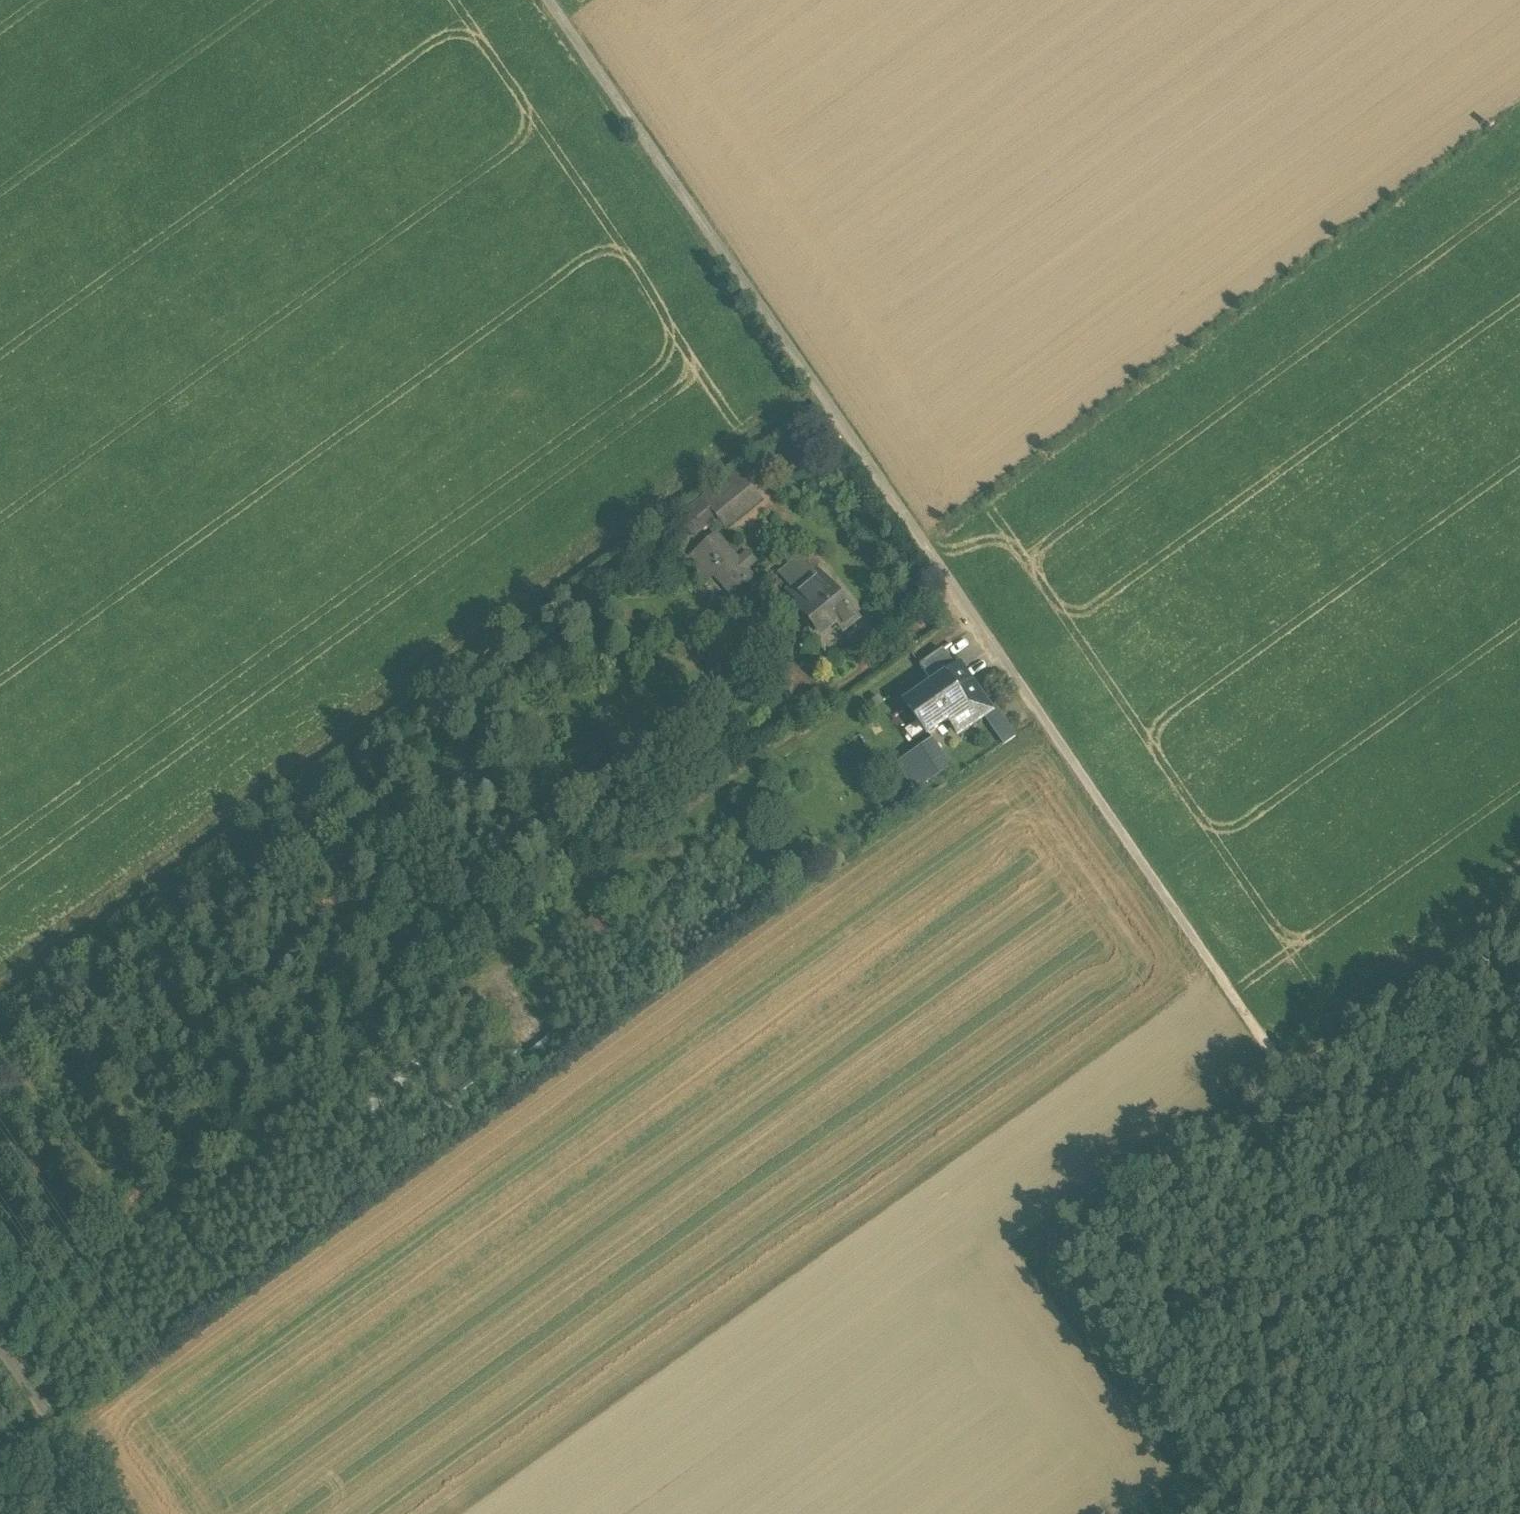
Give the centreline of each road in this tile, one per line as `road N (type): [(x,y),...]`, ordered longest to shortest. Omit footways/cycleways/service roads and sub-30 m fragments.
road 1 (track): [(1059,727),(1304,1081),(1519,918)]
road 2 (track): [(0,1096),(73,1043),(219,905),(370,808)]
road 3 (unclassified): [(0,1382),(97,1513)]

